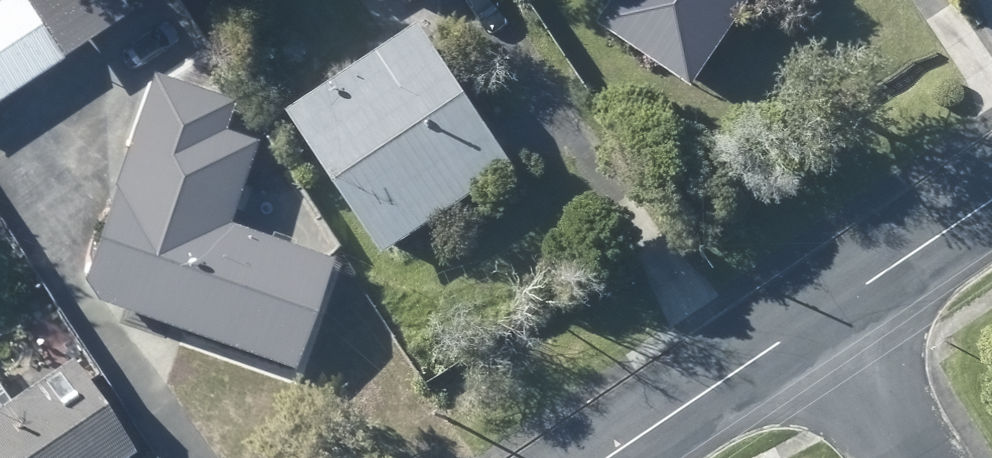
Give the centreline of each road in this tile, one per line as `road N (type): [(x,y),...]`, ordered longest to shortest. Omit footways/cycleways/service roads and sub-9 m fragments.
road 1 (unclassified): [(614,457),(826,316)]
road 2 (unclassified): [(826,316),(991,205)]
road 3 (residential): [(826,316),(914,457)]

